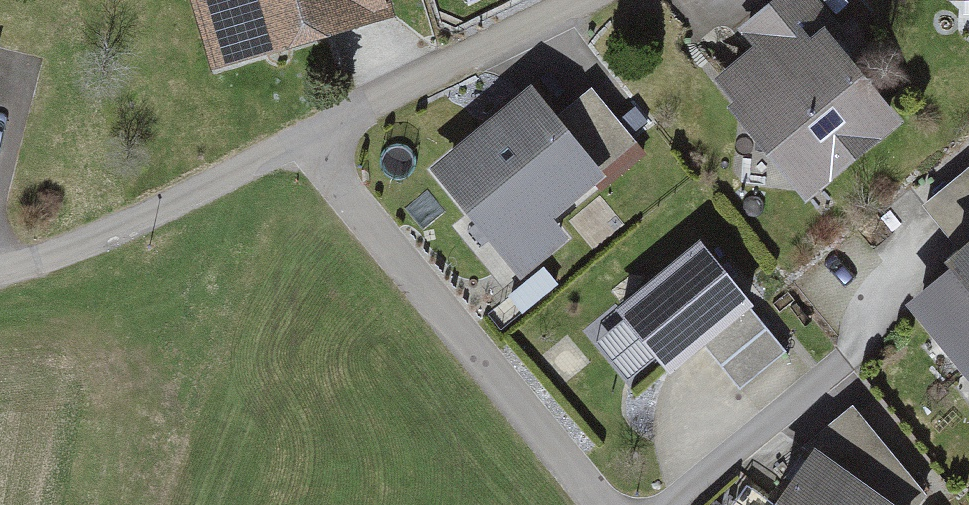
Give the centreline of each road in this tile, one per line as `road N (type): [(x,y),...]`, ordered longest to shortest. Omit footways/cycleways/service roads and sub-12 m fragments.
road 1 (residential): [(592,504),(312,144)]
road 2 (residential): [(0,276),(117,246),(312,144)]
road 3 (residential): [(312,144),(612,0)]

